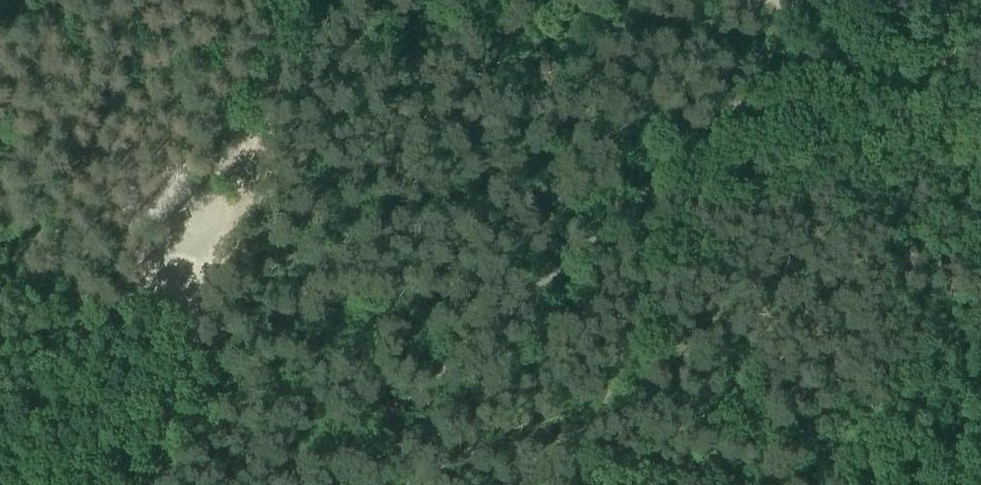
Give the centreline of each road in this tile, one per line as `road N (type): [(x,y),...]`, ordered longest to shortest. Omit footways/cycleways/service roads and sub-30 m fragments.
road 1 (track): [(311,484),(660,181),(714,147)]
road 2 (track): [(155,484),(288,0)]
road 3 (track): [(714,147),(790,0)]

